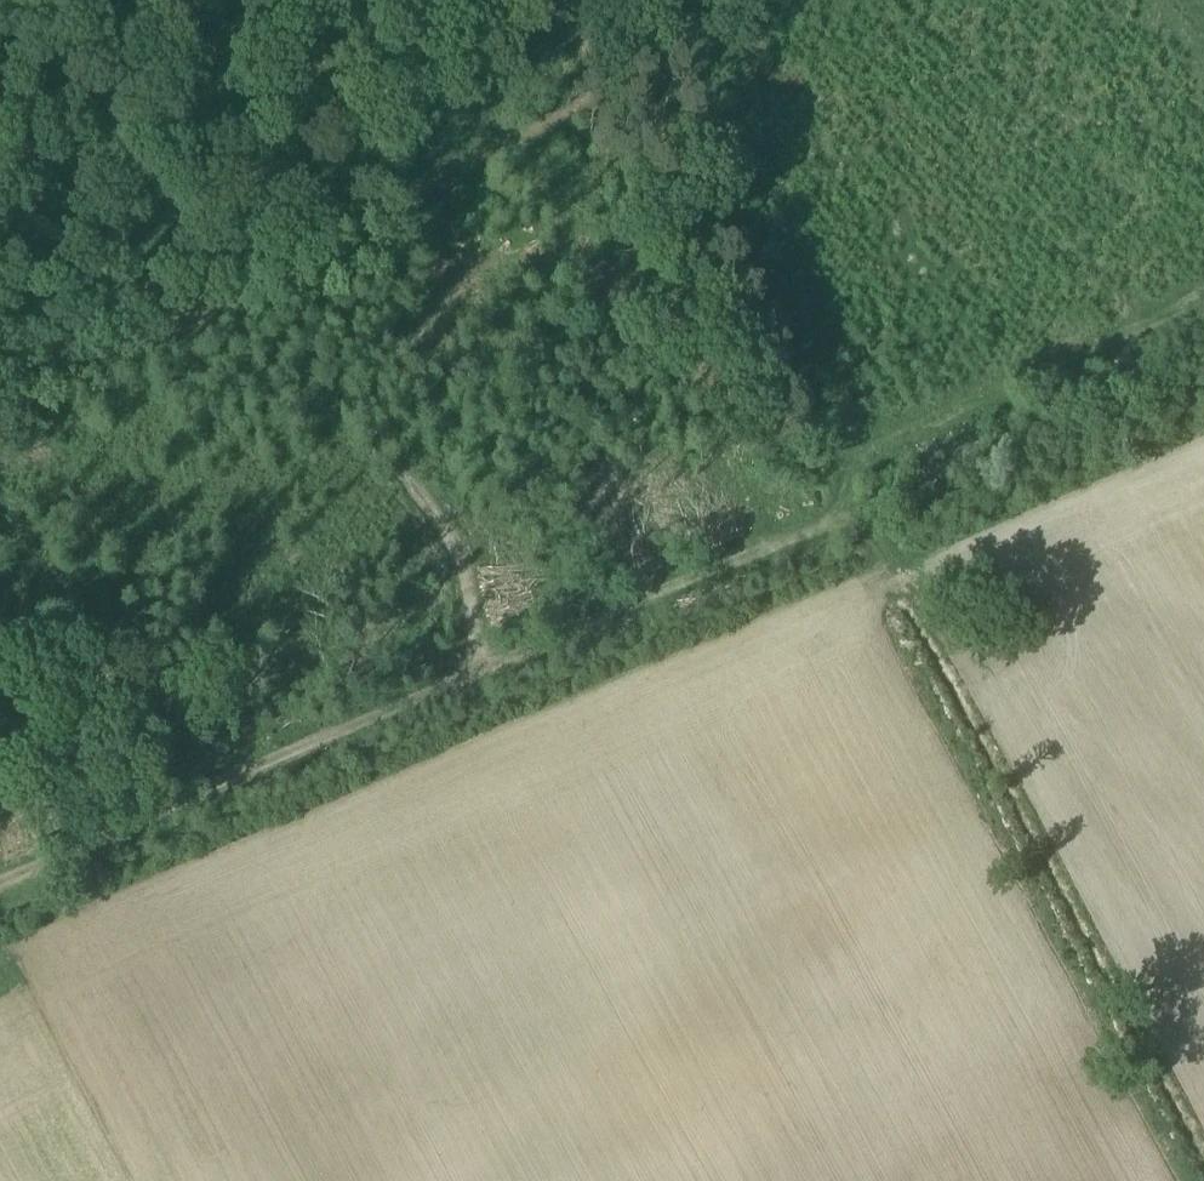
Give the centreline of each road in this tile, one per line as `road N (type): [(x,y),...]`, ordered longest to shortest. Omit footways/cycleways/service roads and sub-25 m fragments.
road 1 (track): [(656,601),(0,882)]

